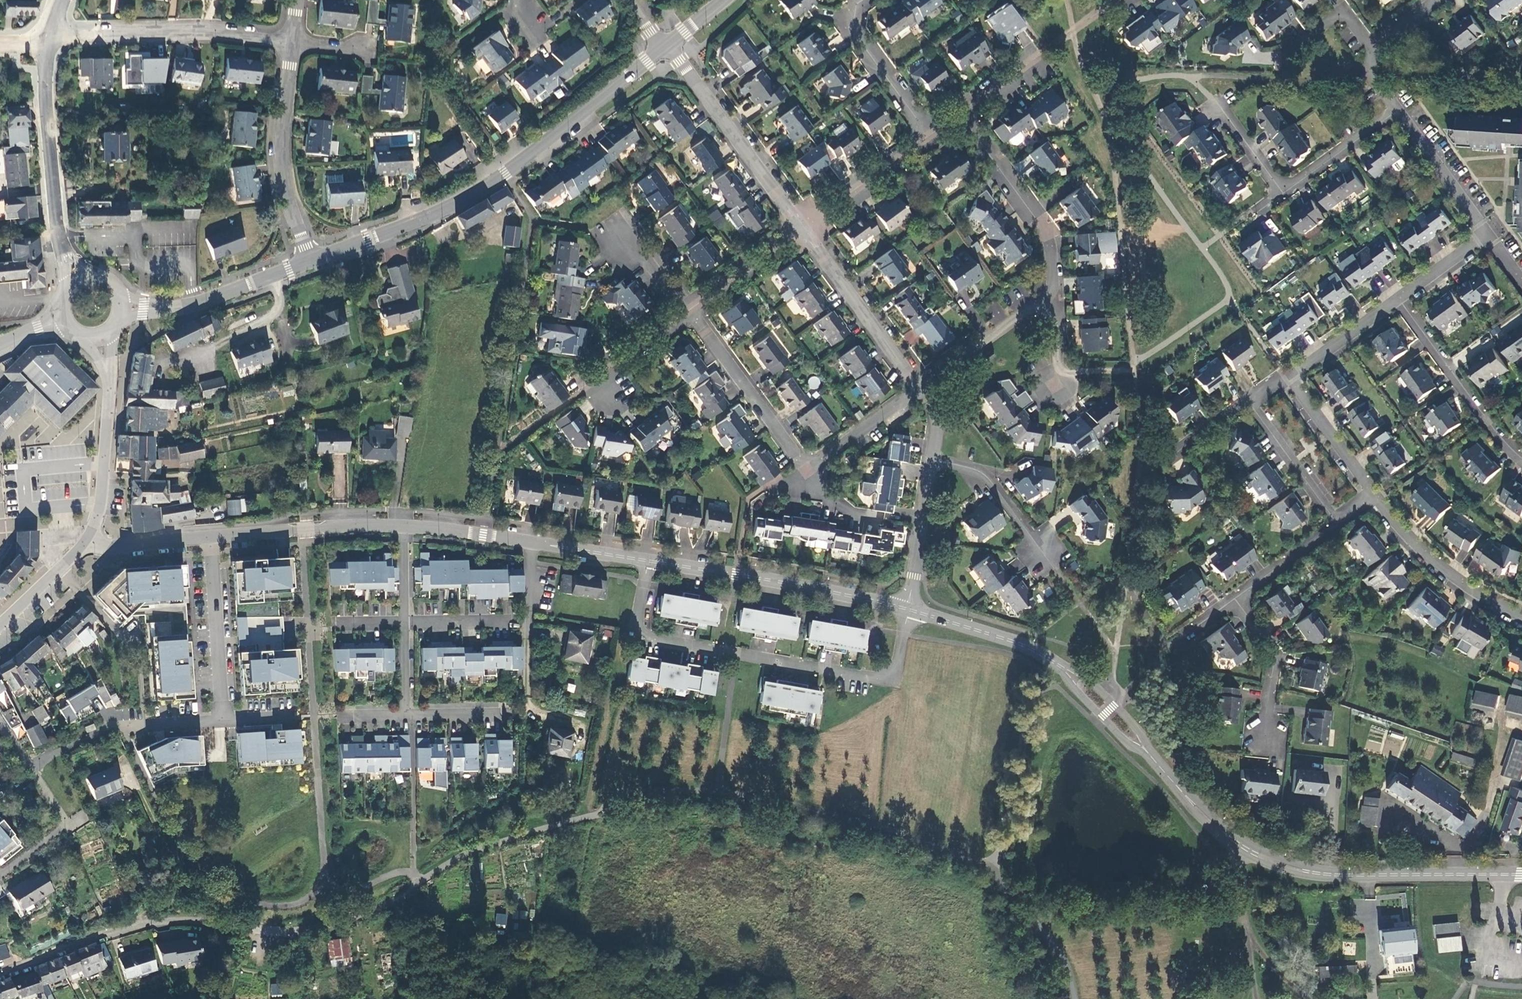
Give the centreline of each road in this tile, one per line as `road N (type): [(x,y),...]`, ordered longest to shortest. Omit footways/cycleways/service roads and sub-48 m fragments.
road 1 (tertiary): [(309,263),(422,220),(505,175),(669,49)]
road 2 (residential): [(649,559),(638,627),(644,636),(897,678),(907,609)]
road 3 (secondary): [(1154,765),(1214,827),(1282,864),(1327,874),(1521,875)]
road 4 (secondary): [(649,559),(907,609)]
road 5 (residential): [(0,971),(163,921),(249,926)]
road 6 (secondary): [(406,526),(649,559)]
road 7 (tertiary): [(78,283),(56,223),(48,42)]
road 8 (residential): [(48,42),(65,34),(218,31),(290,42)]
road 9 (residential): [(309,263),(287,200),(281,148),(290,42)]
road 10 (residential): [(669,49),(802,230)]
road 11 (tertiary): [(99,337),(109,389),(101,504),(84,543)]
road 12 (residential): [(929,464),(981,474),(1071,602)]
road 13 (residential): [(1051,295),(1047,245),(958,119)]
road 14 (residential): [(802,230),(918,395)]
road 15 (residential): [(689,313),(808,473)]
road 16 (residential): [(1521,460),(1484,422),(1399,303)]
road 17 (tertiary): [(120,310),(192,305),(309,263)]
road 18 (secondary): [(210,536),(406,526)]
road 19 (residential): [(1374,497),(1452,577),(1521,617)]
road 20 (residential): [(928,140),(841,22),(872,0)]
road 21 (residential): [(210,536),(220,719)]
road 22 (residential): [(1374,497),(1236,600)]
road 23 (residential): [(918,395),(1051,295)]
road 24 (secondary): [(907,609),(1055,662)]
road 25 (residential): [(928,140),(802,230)]
road 26 (residential): [(1489,239),(1397,115)]
road 27 (residential): [(1167,459),(1291,377)]
road 28 (residential): [(1236,600),(1277,659),(1268,735)]
road 29 (secondary): [(1154,765),(1133,722),(1085,676),(1055,662)]
road 30 (residential): [(929,464),(907,609)]
road 31 (residential): [(1291,377),(1374,497)]
road 32 (secondary): [(1055,662),(1154,765)]
road 33 (residential): [(802,230),(689,313)]
road 34 (residential): [(1282,195),(1397,115)]
road 35 (residential): [(808,473),(918,395)]
road 36 (residential): [(1291,377),(1399,303)]
road 37 (residential): [(689,313),(589,393)]
road 38 (secondary): [(84,543),(210,536)]
road 39 (residential): [(1278,60),(1340,13),(1369,47)]

